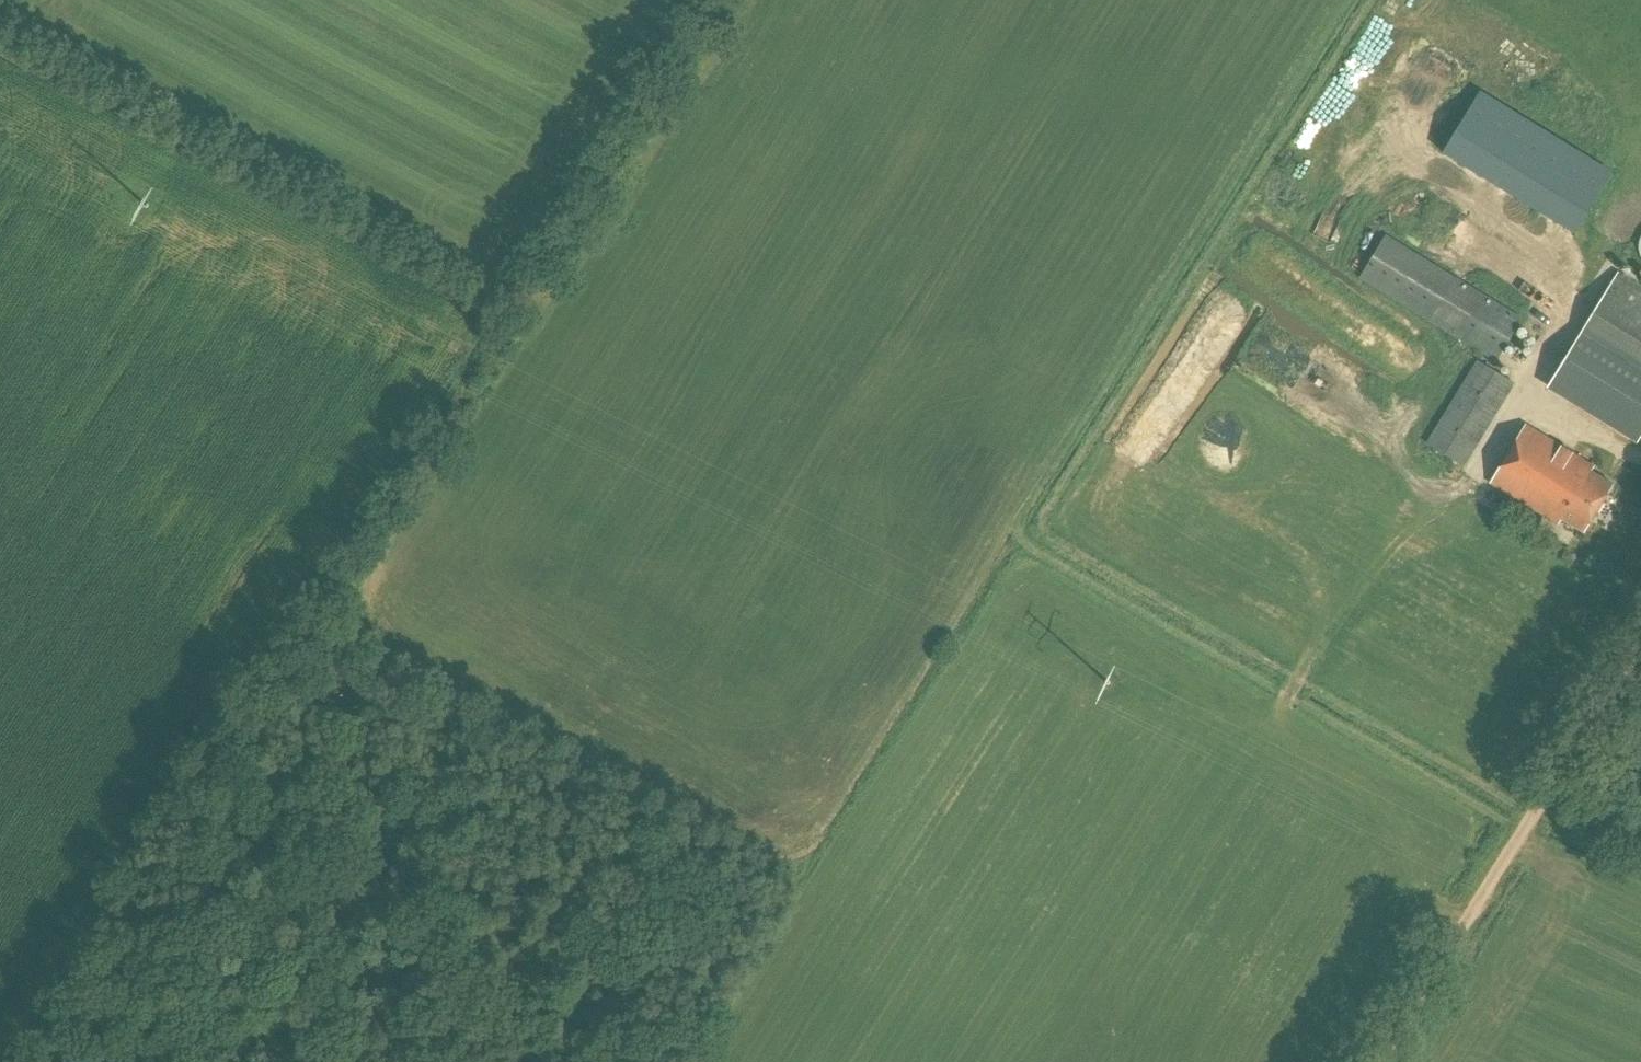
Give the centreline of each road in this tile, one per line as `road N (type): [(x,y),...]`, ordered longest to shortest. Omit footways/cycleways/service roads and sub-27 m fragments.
road 1 (track): [(1377,1061),(1530,818)]
road 2 (track): [(1530,818),(1640,643)]

